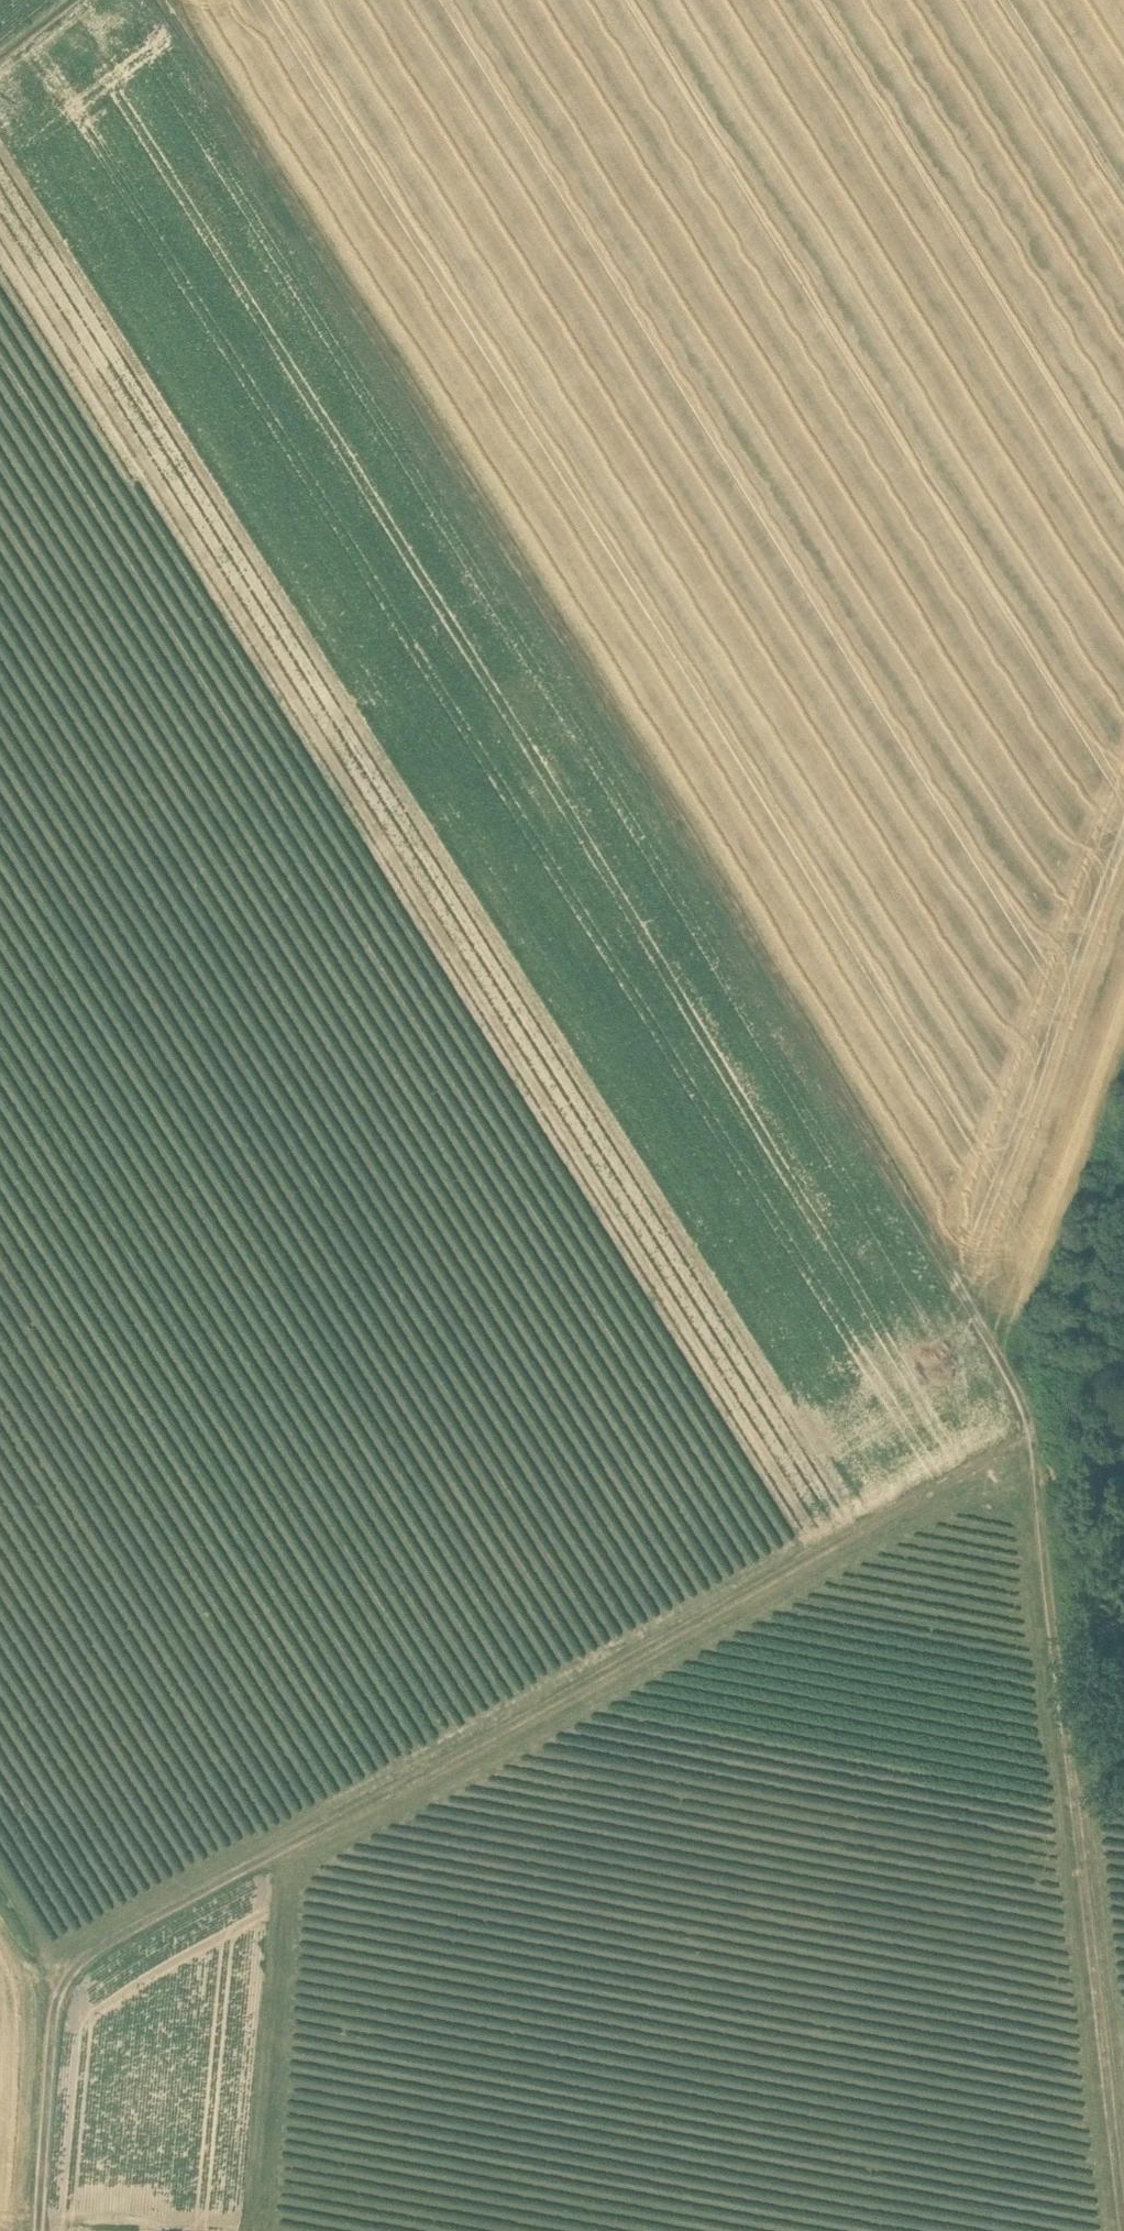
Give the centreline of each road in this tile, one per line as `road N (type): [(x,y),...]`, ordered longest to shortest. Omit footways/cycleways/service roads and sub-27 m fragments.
road 1 (track): [(1123,2230),(1038,1475),(997,1351),(559,629),(162,0)]
road 2 (track): [(1030,1438),(56,1982)]
road 3 (track): [(0,1052),(559,629)]
road 4 (track): [(39,2230),(56,1982),(0,1893)]

